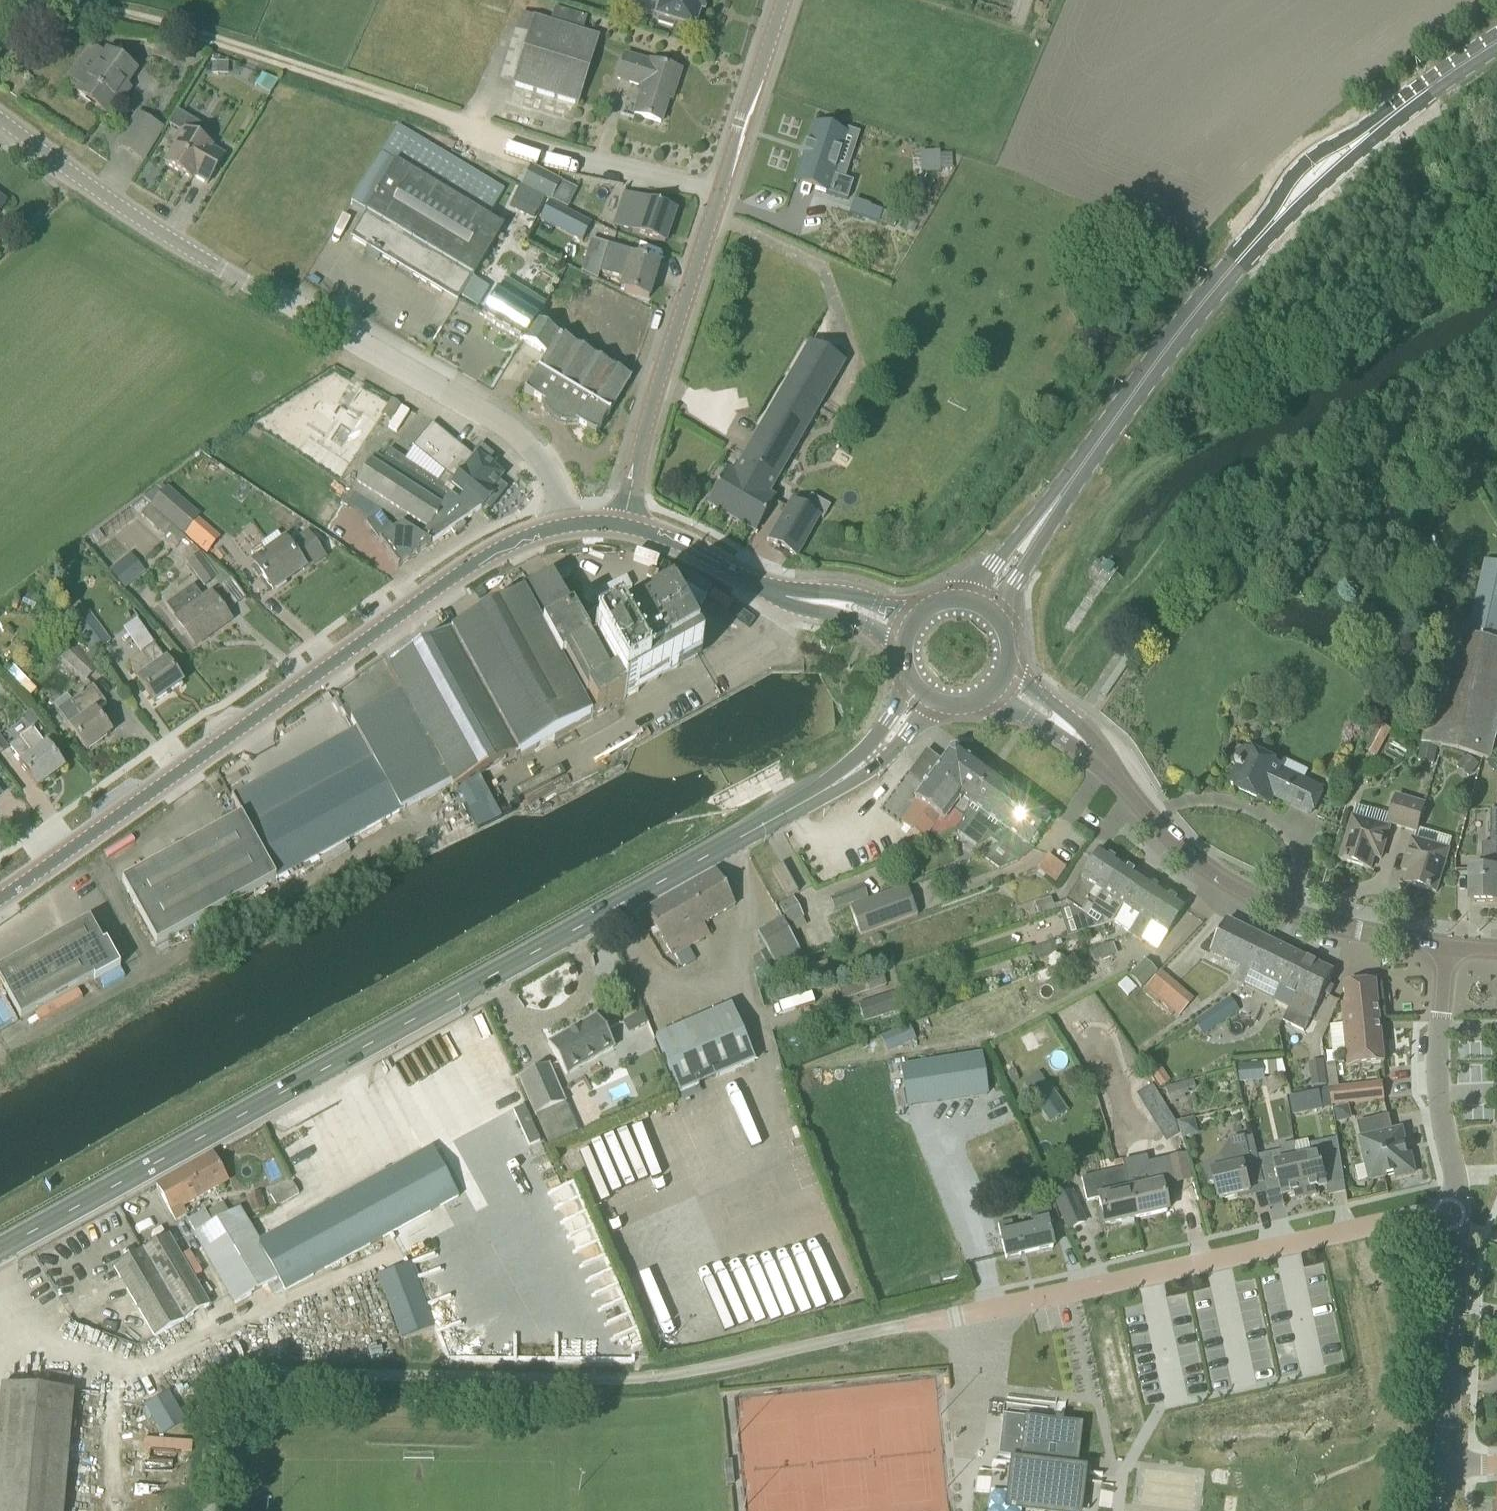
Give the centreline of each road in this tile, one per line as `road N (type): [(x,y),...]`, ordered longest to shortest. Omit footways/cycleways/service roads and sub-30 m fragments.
road 1 (primary): [(0,1244),(819,794)]
road 2 (unclassified): [(197,1510),(206,1377),(228,1367),(621,1378),(837,1341)]
road 3 (residential): [(38,0),(193,33),(536,150),(720,194)]
road 4 (unclassified): [(573,519),(545,471),(130,224),(0,119)]
road 5 (secondary): [(0,875),(481,547),(573,519)]
road 6 (residential): [(837,1341),(1454,1213)]
road 7 (secondary): [(1447,946),(1342,929),(1237,890),(1157,831),(1082,742)]
road 8 (tertiary): [(620,525),(720,194)]
road 9 (primary): [(1068,486),(1244,255)]
road 10 (unclassified): [(1454,1213),(1438,1080),(1447,946)]
road 11 (residential): [(1443,1461),(1454,1213)]
road 12 (primary): [(1402,109),(1328,142),(1300,167),(1273,196),(1244,255)]
road 13 (primary): [(1244,255),(1338,178),(1402,109)]
road 14 (tertiary): [(720,194),(778,0)]
road 15 (secondary): [(805,601),(664,536),(620,525)]
road 16 (primary): [(1068,486),(968,599)]
road 17 (primary): [(819,794),(870,771),(935,708)]
road 18 (primary): [(997,613),(1068,486)]
road 19 (primary): [(908,684),(888,721),(819,794)]

